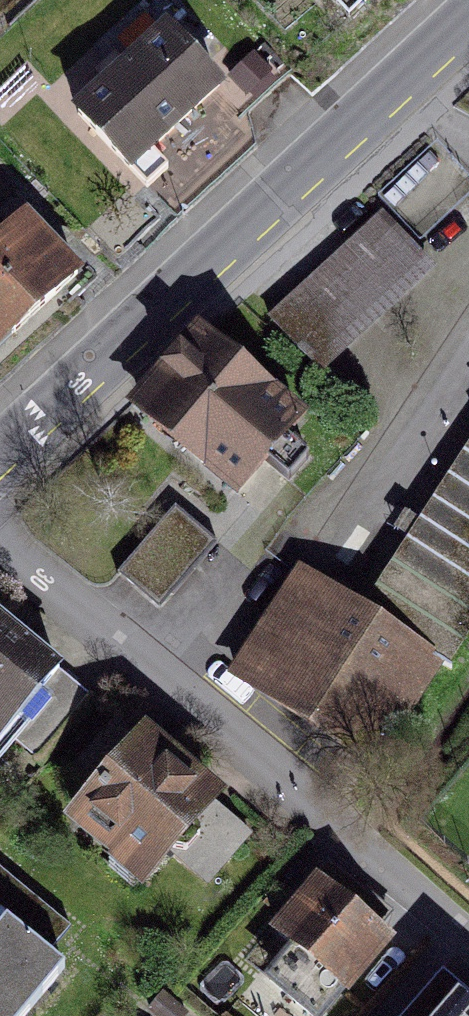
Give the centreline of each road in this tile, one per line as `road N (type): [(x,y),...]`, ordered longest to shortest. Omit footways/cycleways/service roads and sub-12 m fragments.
road 1 (residential): [(468,16),(0,451)]
road 2 (residential): [(0,546),(336,811),(468,927)]

